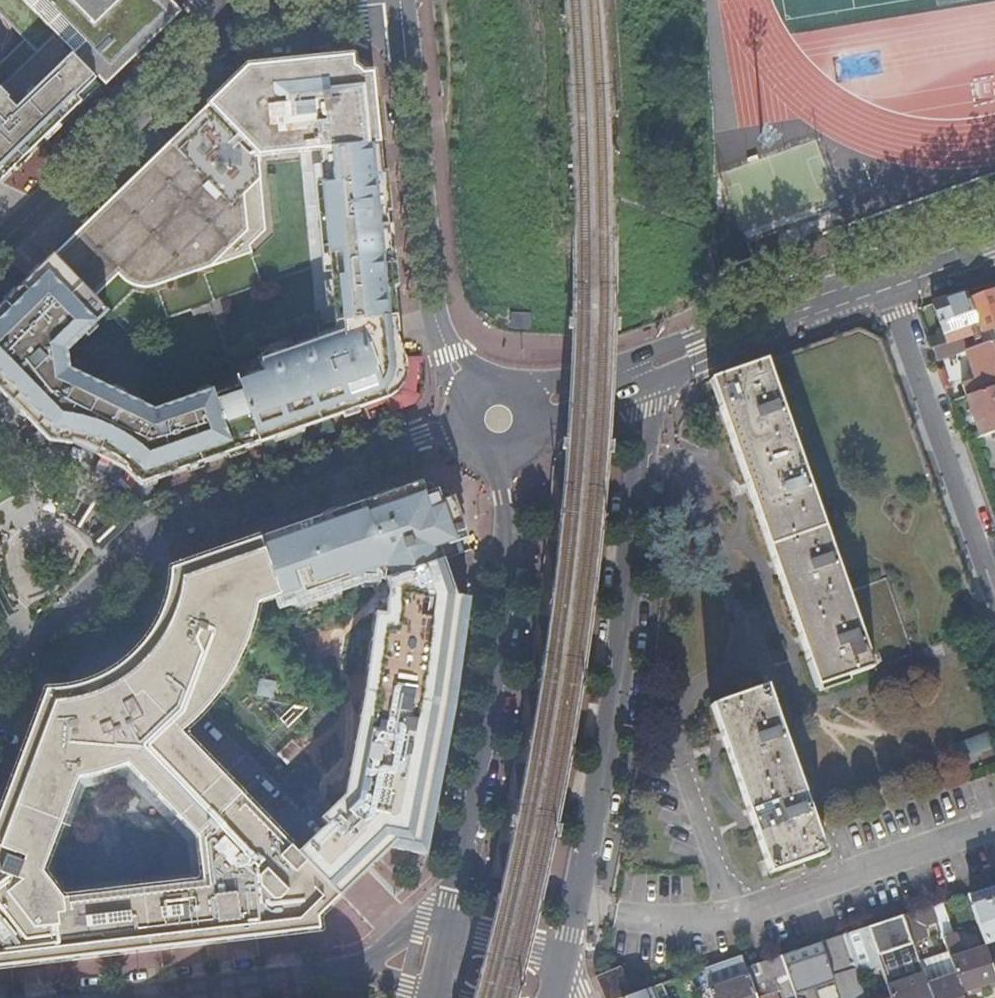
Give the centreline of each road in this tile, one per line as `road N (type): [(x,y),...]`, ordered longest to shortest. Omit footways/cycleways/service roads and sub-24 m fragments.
road 1 (secondary): [(562,963),(617,643),(646,376)]
road 2 (residential): [(0,687),(6,668),(142,538),(186,516),(501,418)]
road 3 (secondary): [(501,418),(509,589),(493,712),(447,929)]
road 4 (residential): [(501,418),(458,370),(435,325),(404,4)]
road 5 (residential): [(0,245),(225,22)]
road 6 (residential): [(994,572),(896,287)]
road 7 (secondary): [(646,376),(896,287)]
road 8 (tertiary): [(352,974),(140,997)]
road 9 (residential): [(404,4),(225,22)]
road 10 (secondary): [(501,418),(646,376)]
road 11 (unclassified): [(562,963),(447,929)]

